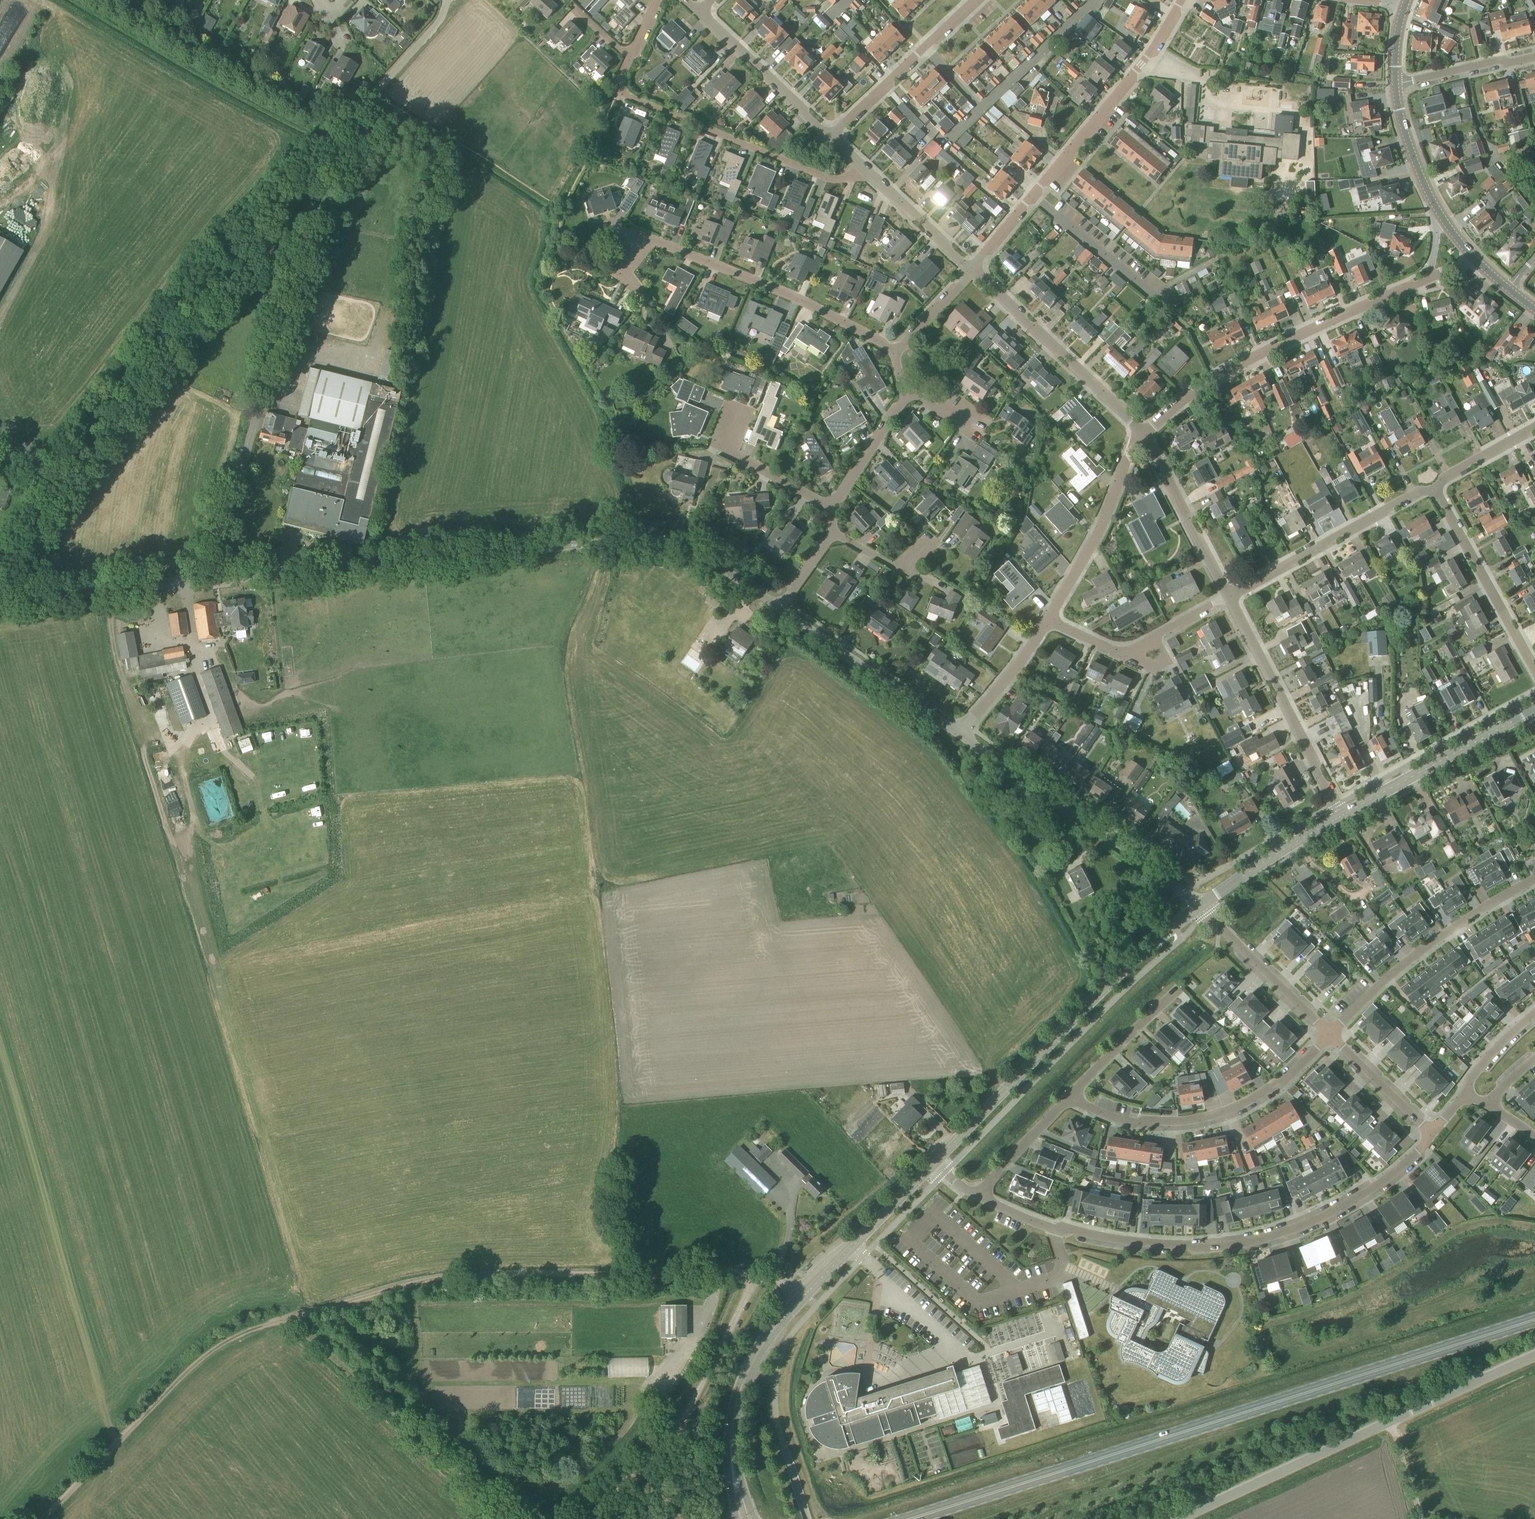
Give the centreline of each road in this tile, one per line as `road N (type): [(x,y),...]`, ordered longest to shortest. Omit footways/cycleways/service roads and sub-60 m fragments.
road 1 (track): [(36,1518),(200,1356),(255,1326),(399,1284),(464,1274),(754,1276)]
road 2 (primary): [(944,1509),(1534,1320)]
road 3 (unclassified): [(0,577),(351,117)]
road 4 (residential): [(976,1196),(1053,1228),(1207,1246),(1279,1235),(1335,1212),(1374,1191),(1435,1133)]
road 5 (unclassified): [(1182,1518),(1534,1359)]
road 6 (residential): [(1145,437),(1253,360),(1475,259)]
road 7 (unclassified): [(579,545),(212,579)]
road 8 (secondary): [(934,1163),(1093,1000),(1199,908)]
road 9 (unclassified): [(592,1518),(664,1449),(693,1406),(754,1276),(807,1293)]
road 10 (residential): [(972,270),(1136,72),(1181,0)]
road 11 (residential): [(897,353),(796,296),(651,239),(623,280)]
road 12 (residential): [(863,167),(849,179),(831,179),(617,92),(632,56)]
road 13 (track): [(281,1320),(512,1518)]
road 14 (residential): [(1199,908),(962,734)]
road 15 (residential): [(1070,1099),(1138,1122),(1202,1120),(1279,1086),(1331,1034)]
road 16 (unclassified): [(212,579),(283,316)]
road 17 (residential): [(1331,1034),(1412,959),(1534,880)]
road 18 (residential): [(1341,816),(1231,598)]
road 19 (residential): [(1145,437),(972,270)]
road 20 (residential): [(1231,598),(1434,486)]
road 21 (residential): [(962,734),(779,608)]
road 22 (residential): [(779,608),(681,542),(579,545)]
road 23 (secondary): [(1341,816),(1534,710)]
road 24 (unclassified): [(212,579),(0,599)]
road 25 (residential): [(1534,668),(1434,486)]
road 26 (residential): [(1050,621),(1145,437)]
road 27 (residential): [(831,138),(975,0)]
road 28 (secondary): [(1475,259),(1423,182),(1395,83)]
road 29 (residential): [(1231,598),(1145,437)]
road 30 (residential): [(1331,1034),(1199,908)]
road 31 (residential): [(831,138),(701,11)]
road 32 (secondary): [(807,1293),(934,1163)]
road 33 (secondary): [(731,1452),(750,1367),(807,1293)]
road 34 (secondary): [(1199,908),(1341,816)]
road 35 (residential): [(741,411),(727,454),(833,507)]
road 36 (residential): [(351,117),(441,19),(448,0)]
road 37 (residential): [(972,270),(863,167)]
road 38 (residential): [(1175,992),(1070,1099)]
road 39 (residential): [(1435,1133),(1331,1034)]
road 40 (residential): [(962,734),(1050,621)]
road 41 (residential): [(1395,83),(1534,56)]
road 42 (residential): [(1070,1099),(976,1196)]
road 43 (residential): [(833,507),(906,397)]

